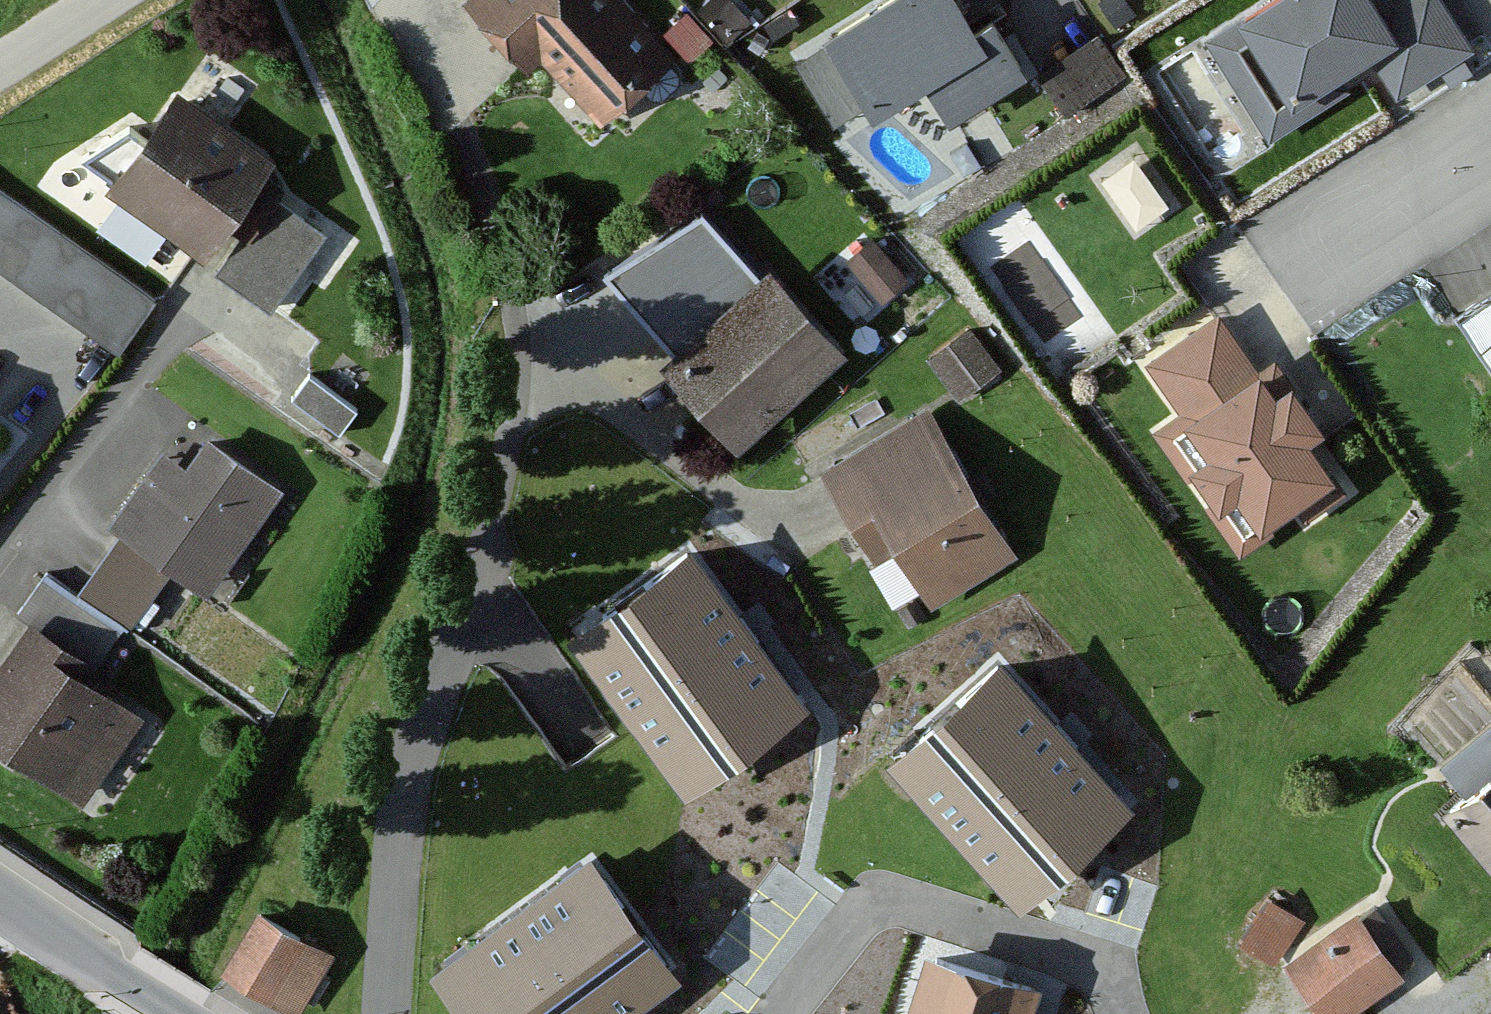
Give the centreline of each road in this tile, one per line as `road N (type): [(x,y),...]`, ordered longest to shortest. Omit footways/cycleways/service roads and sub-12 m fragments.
road 1 (residential): [(382,1013),(407,781),(496,503),(518,369),(507,272),(456,124)]
road 2 (residential): [(0,553),(206,297)]
road 3 (tertiary): [(181,1013),(0,895)]
road 4 (residential): [(102,0),(0,69)]

